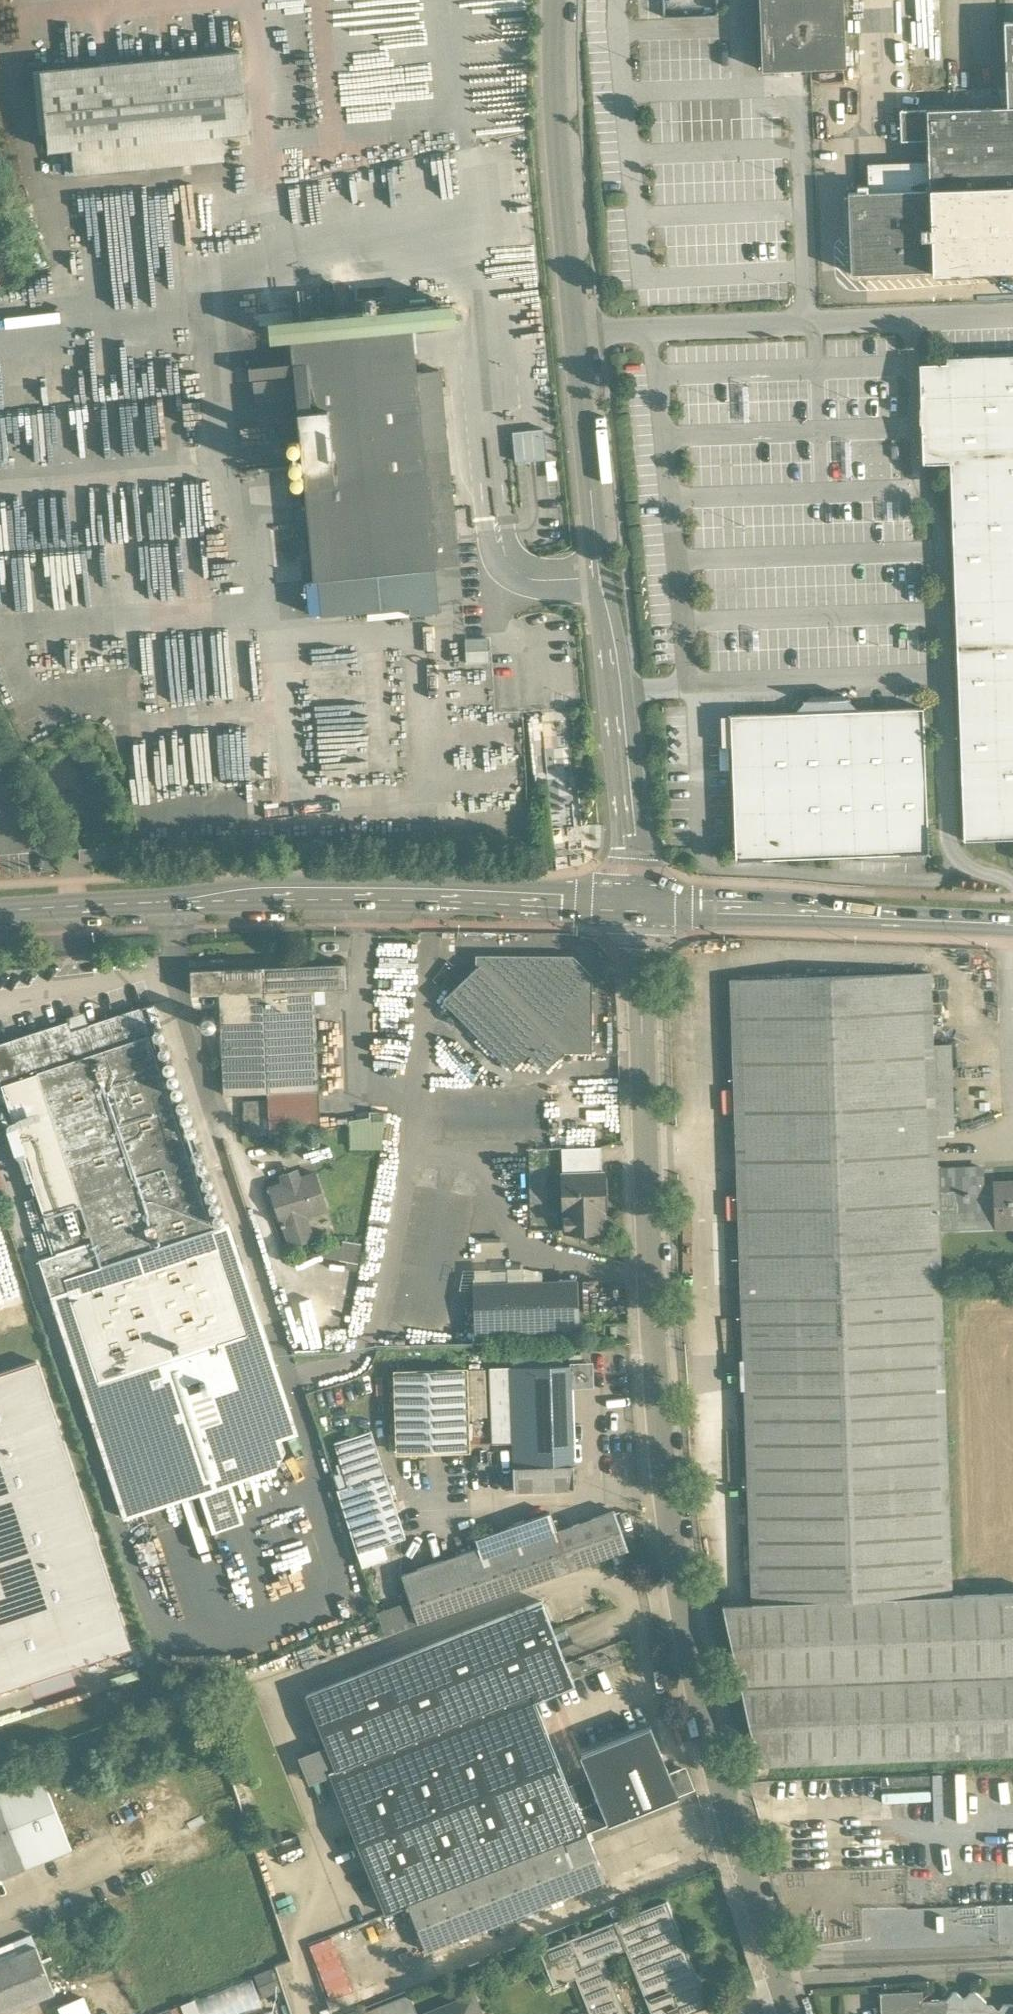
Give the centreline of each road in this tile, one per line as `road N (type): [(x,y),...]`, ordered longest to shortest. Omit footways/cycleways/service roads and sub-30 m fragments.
road 1 (unclassified): [(635,905),(664,1488),(724,1801),(792,2013)]
road 2 (unclassified): [(554,0),(554,114),(572,334),(635,905)]
road 3 (secondary): [(635,905),(337,899),(0,913)]
road 4 (secondary): [(1012,924),(635,905)]

